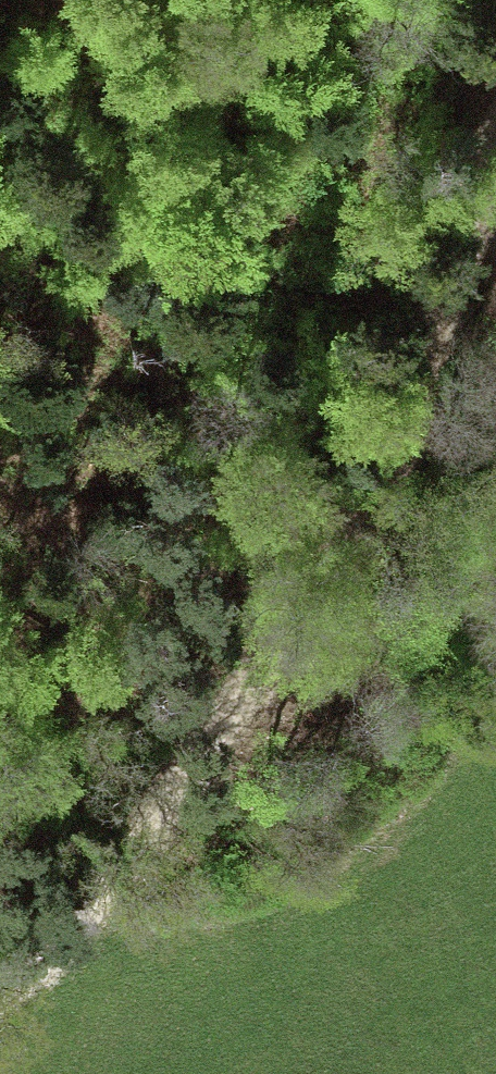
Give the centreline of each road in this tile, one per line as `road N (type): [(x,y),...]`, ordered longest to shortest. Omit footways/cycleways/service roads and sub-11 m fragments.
road 1 (track): [(0,1004),(97,910),(373,521),(495,166)]
road 2 (track): [(495,694),(474,630),(495,441)]

